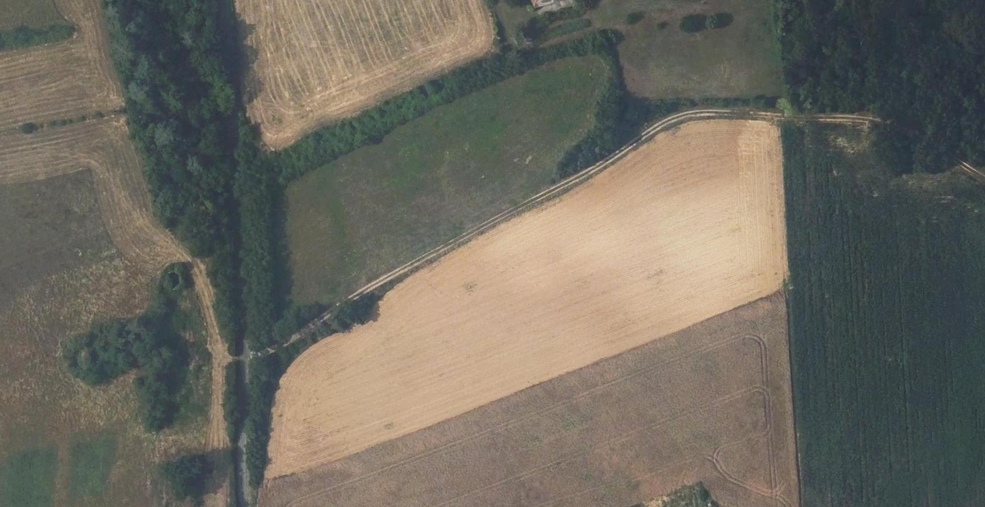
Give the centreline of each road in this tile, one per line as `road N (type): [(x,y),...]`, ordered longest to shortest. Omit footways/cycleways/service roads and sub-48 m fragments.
road 1 (track): [(241,357),(273,350),(360,293),(689,114),(871,120),(920,134),(984,176)]
road 2 (unclassified): [(243,506),(221,0)]

